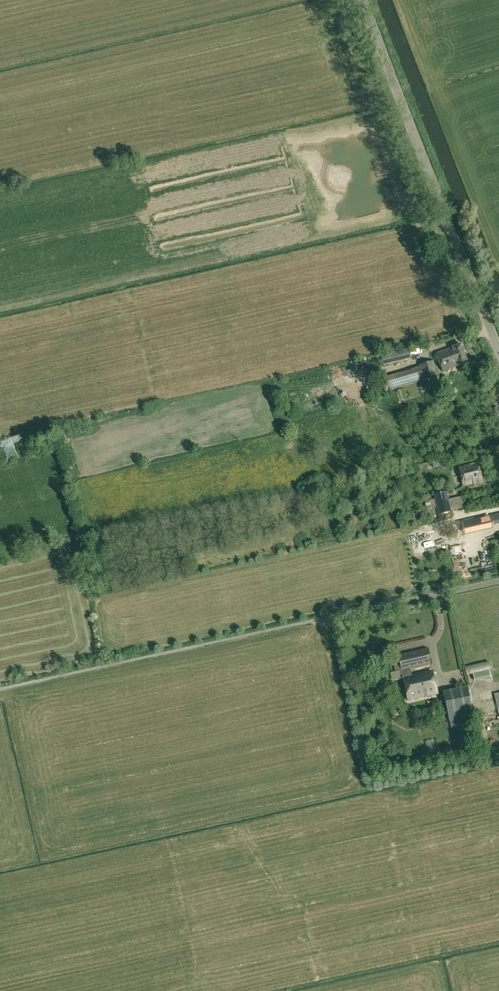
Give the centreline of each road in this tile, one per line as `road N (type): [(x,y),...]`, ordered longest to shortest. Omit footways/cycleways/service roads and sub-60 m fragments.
road 1 (unclassified): [(498,349),(362,0)]
road 2 (unclassified): [(316,620),(498,580)]

